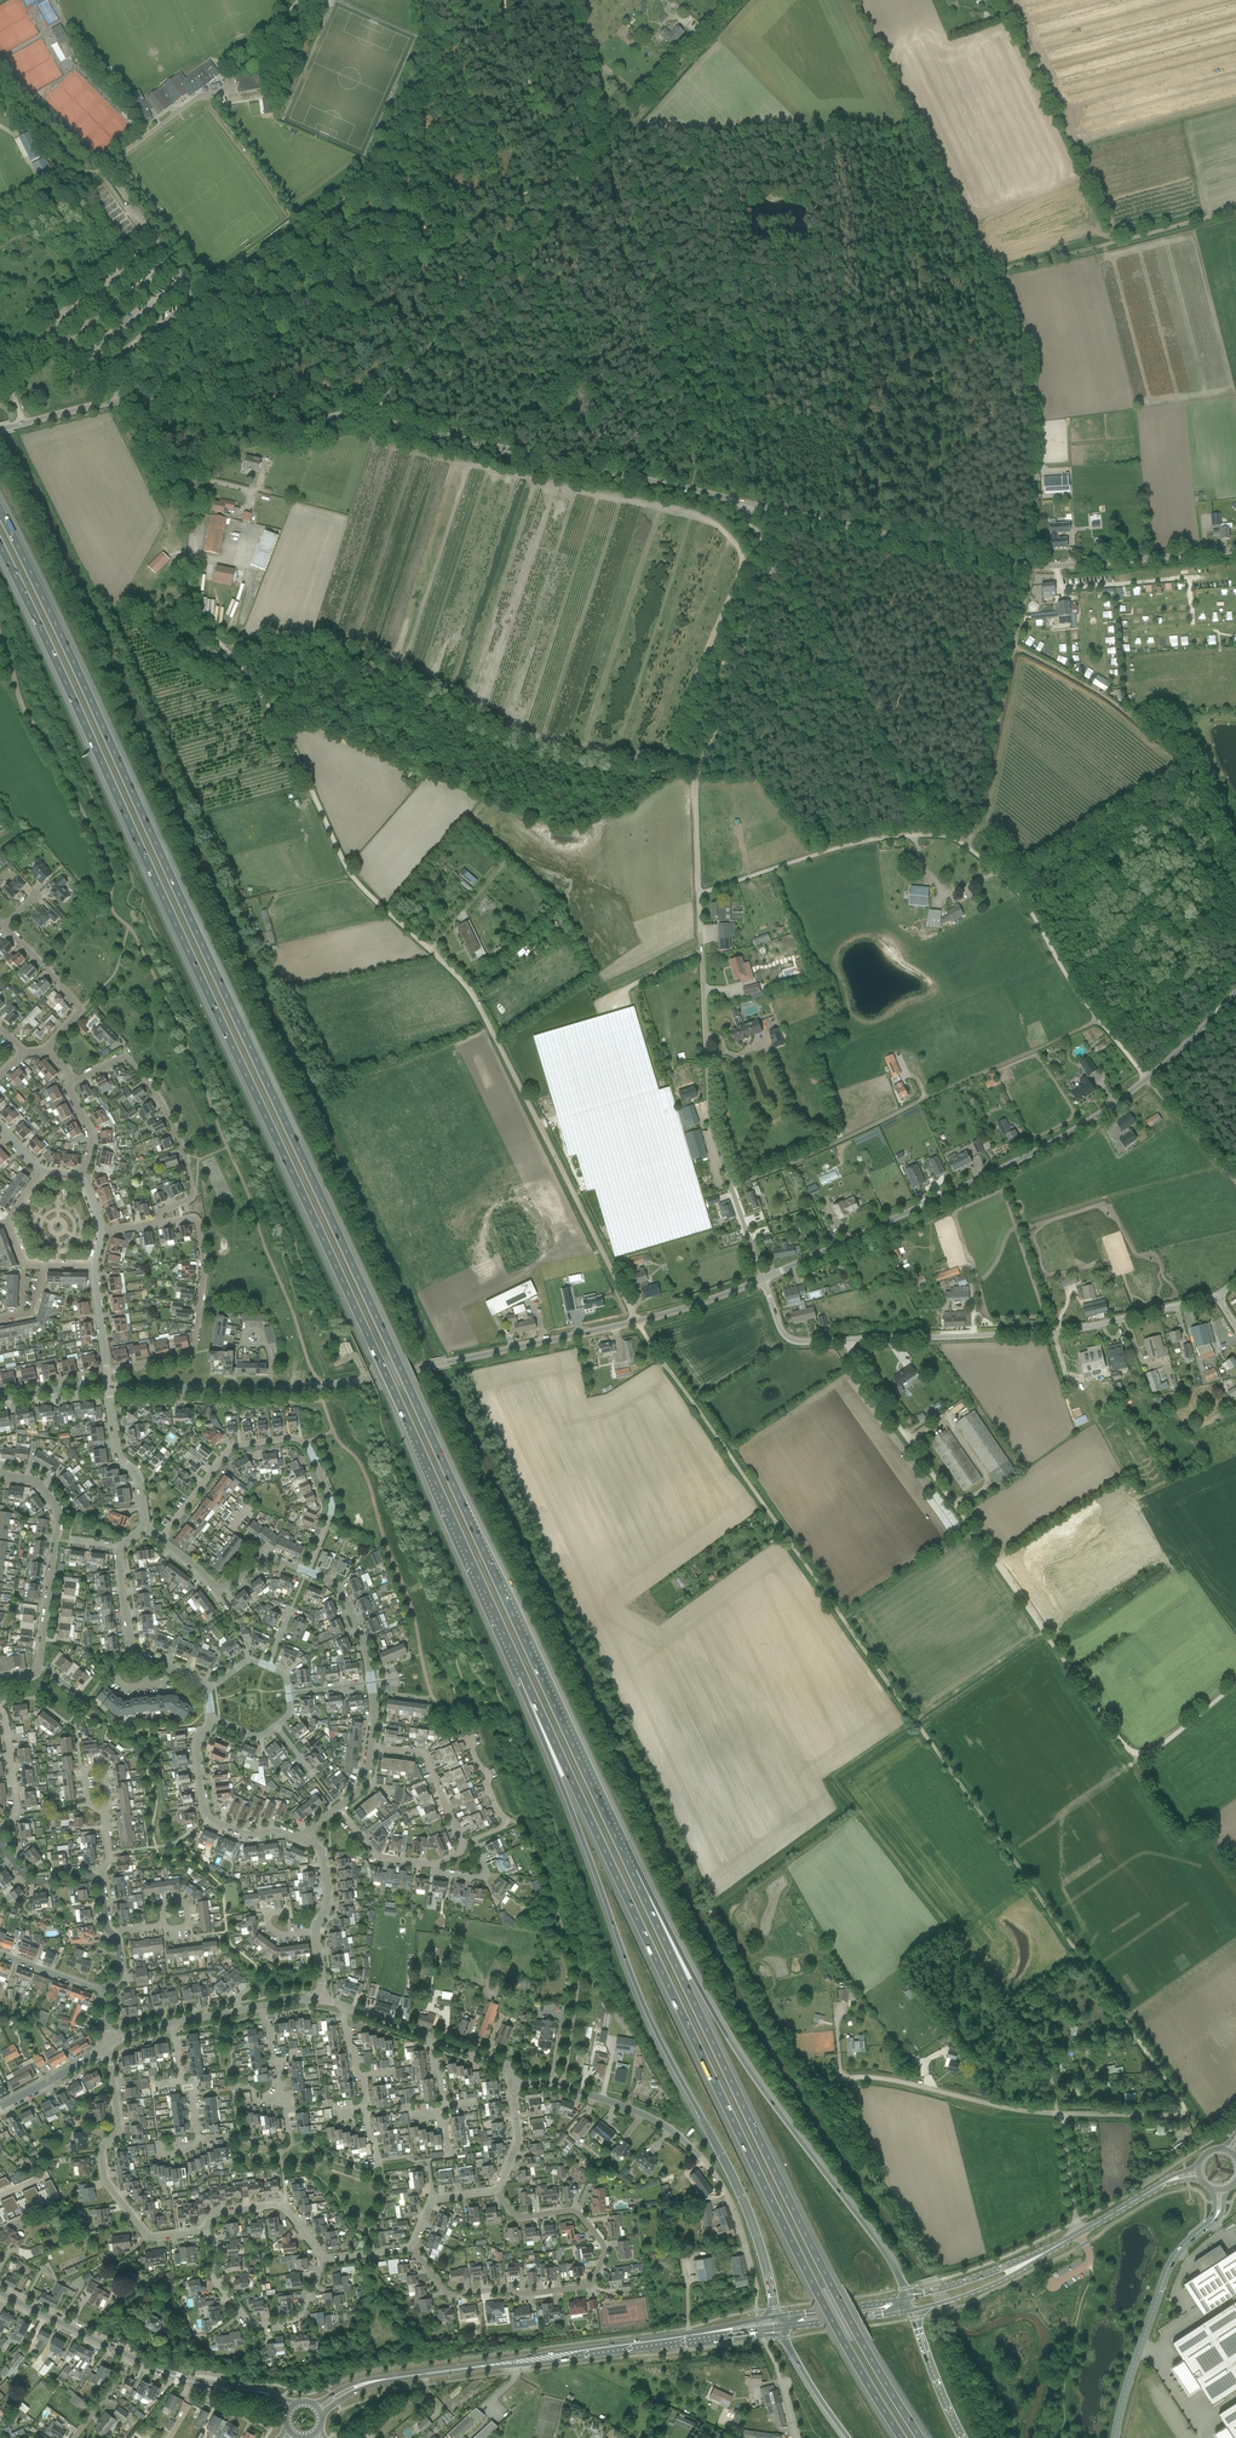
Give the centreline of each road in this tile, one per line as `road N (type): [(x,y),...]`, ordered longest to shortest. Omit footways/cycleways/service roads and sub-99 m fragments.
road 1 (motorway): [(632,1872),(0,509)]
road 2 (track): [(918,1721),(637,1324),(481,1005),(359,884),(276,715),(232,657)]
road 3 (motorway): [(0,546),(523,1674)]
road 4 (motorway): [(523,1674),(816,2290),(901,2437)]
road 5 (unclassified): [(764,1278),(710,1121),(695,790),(775,561),(740,502)]
road 6 (motorway): [(523,1674),(643,2003),(756,2224),(779,2317)]
road 7 (tertiary): [(109,1387),(329,1385),(637,1324),(764,1278)]
road 8 (motorway): [(920,2437),(833,2288),(632,1872)]
road 9 (tertiary): [(764,1278),(1102,1114),(1235,993)]
road 10 (unclassified): [(369,418),(732,0)]
road 11 (track): [(1026,335),(1036,357),(1033,567),(969,844)]
road 12 (motorway): [(906,2299),(892,2264),(739,2056),(632,1872)]
road 13 (unclassified): [(1220,1297),(1058,1329),(804,1341),(792,1335),(764,1278)]
road 14 (track): [(918,1721),(1188,2114)]
road 15 (track): [(1235,1181),(1074,988),(1015,887),(960,838)]
road 16 (track): [(1058,2114),(1037,2041),(835,1777)]
road 17 (track): [(731,1188),(1103,1024)]
road 18 (residential): [(411,2247),(449,2296),(592,2286),(604,2246),(575,2211),(518,2217),(497,2191)]
road 19 (unclassified): [(740,502),(369,418)]
road 20 (track): [(1046,1633),(844,1341)]
road 21 (residential): [(756,2291),(734,2213),(694,2150),(662,2124),(556,2082),(514,2085)]
road 22 (secondary): [(385,2379),(714,2334)]
road 23 (residential): [(160,1539),(231,1448),(291,1438),(305,1442),(330,1497),(332,1516),(310,1572)]
road 24 (track): [(1235,879),(1181,762),(1138,724),(1017,646)]
road 25 (unclassified): [(922,544),(1058,569),(1235,553)]
road 26 (track): [(363,209),(320,251),(213,313),(112,390)]
road 27 (track): [(1235,210),(1005,271),(1003,290),(1026,335)]
road 28 (track): [(232,657),(191,613),(195,530),(189,495),(121,401)]
road 29 (track): [(1235,1684),(1151,1752),(1132,1753),(1046,1633)]
road 30 (residential): [(204,2233),(149,2234),(105,2181),(102,2149),(120,2129),(108,2043)]
road 31 (track): [(960,838),(913,834),(858,844),(700,897)]
road 32 (track): [(1004,0),(1119,240)]
road 33 (residential): [(161,1222),(159,1214),(193,1196),(158,1098),(129,1057),(71,1083)]
road 34 (residential): [(109,1372),(193,1355),(204,1278),(196,1217),(161,1222)]
road 35 (unclassified): [(121,401),(294,425),(369,418)]
road 36 (unclassified): [(1116,2437),(1168,2266),(1209,2224)]
road 37 (residential): [(40,1667),(57,1507),(34,1480),(0,1477)]
road 38 (track): [(889,760),(863,702),(775,561)]
road 39 (unclassified): [(1061,2114),(892,2078),(840,2080)]
road 40 (track): [(434,0),(430,68),(363,209)]
road 41 (residential): [(323,2264),(295,2322),(257,2326),(213,2278),(213,2248),(204,2233)]
road 42 (residential): [(304,1839),(272,1829),(249,1835),(209,1818),(197,1745),(210,1717)]
road 43 (residential): [(372,1748),(367,1650),(338,1584),(310,1572)]
road 44 (unclassified): [(922,544),(740,502)]
road 45 (residential): [(310,1572),(271,1561),(223,1591),(160,1539)]
road 46 (residential): [(45,1048),(82,1010),(0,923)]
road 47 (tertiary): [(909,2310),(986,2287),(1062,2243)]
road 48 (tertiary): [(1062,2243),(906,2299)]
road 49 (residential): [(323,2264),(285,2208),(217,2214),(204,2233)]
road 50 (track): [(976,1532),(845,1617)]
road 51 (track): [(1046,1633),(918,1721)]
road 52 (residential): [(144,1529),(142,1477),(117,1456),(109,1387)]
road 53 (residential): [(463,1845),(425,1755),(372,1748)]
road 54 (secondary): [(133,2358),(0,2293)]
road 55 (motorway): [(960,2437),(909,2310)]
road 56 (residential): [(474,1839),(507,1818),(467,1735)]
road 57 (residential): [(0,1708),(18,1803),(0,1832)]
road 58 (secondary): [(781,2329),(909,2310)]
road 59 (secondary): [(906,2299),(779,2317)]
road 60 (motorway): [(781,2329),(848,2437)]
road 61 (unclassified): [(1061,2114),(1188,2114)]
road 62 (residential): [(0,2105),(108,2043)]
road 63 (unclassified): [(0,430),(121,401)]
road 64 (unclassified): [(1079,2233),(1061,2114)]

